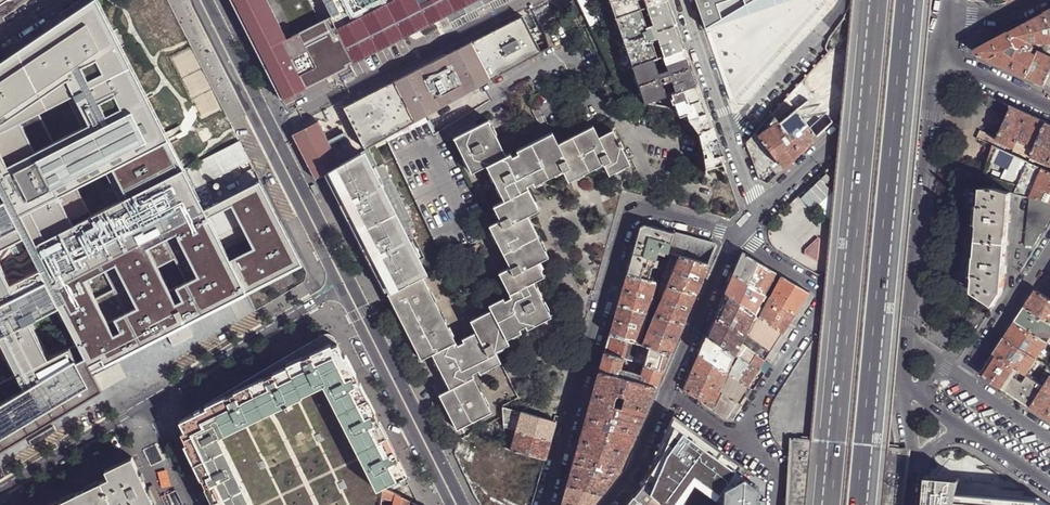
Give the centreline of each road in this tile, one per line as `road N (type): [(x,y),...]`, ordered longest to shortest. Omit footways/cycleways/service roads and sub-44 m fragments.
road 1 (motorway): [(857,504),(904,0)]
road 2 (motorway): [(870,0),(823,504)]
road 3 (residential): [(736,236),(633,212),(544,504)]
road 4 (residential): [(341,287),(195,0)]
road 5 (unclassified): [(906,338),(939,54)]
road 6 (residential): [(453,504),(341,287)]
road 7 (tertiary): [(761,211),(939,54)]
road 8 (residential): [(149,400),(341,287)]
road 9 (unclassified): [(732,143),(850,5)]
road 10 (residential): [(0,489),(149,400)]
road 11 (residential): [(830,292),(737,437)]
road 12 (tertiary): [(669,388),(736,236)]
road 13 (residential): [(1049,248),(962,380)]
road 14 (residential): [(732,143),(682,0)]
road 15 (tertiary): [(608,504),(633,476),(669,388)]
road 16 (tertiary): [(1040,0),(1005,18),(963,21),(939,54)]
road 17 (tertiary): [(939,54),(1049,105)]

